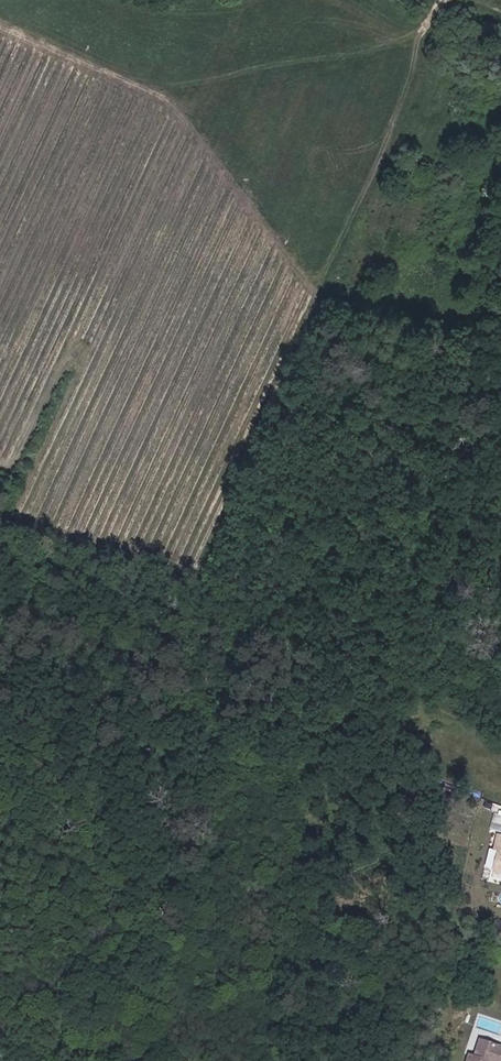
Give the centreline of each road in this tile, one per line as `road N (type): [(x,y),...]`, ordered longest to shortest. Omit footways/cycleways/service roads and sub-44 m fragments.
road 1 (track): [(0,25),(176,105),(201,91),(245,12),(269,0)]
road 2 (track): [(312,0),(416,38),(440,0)]

